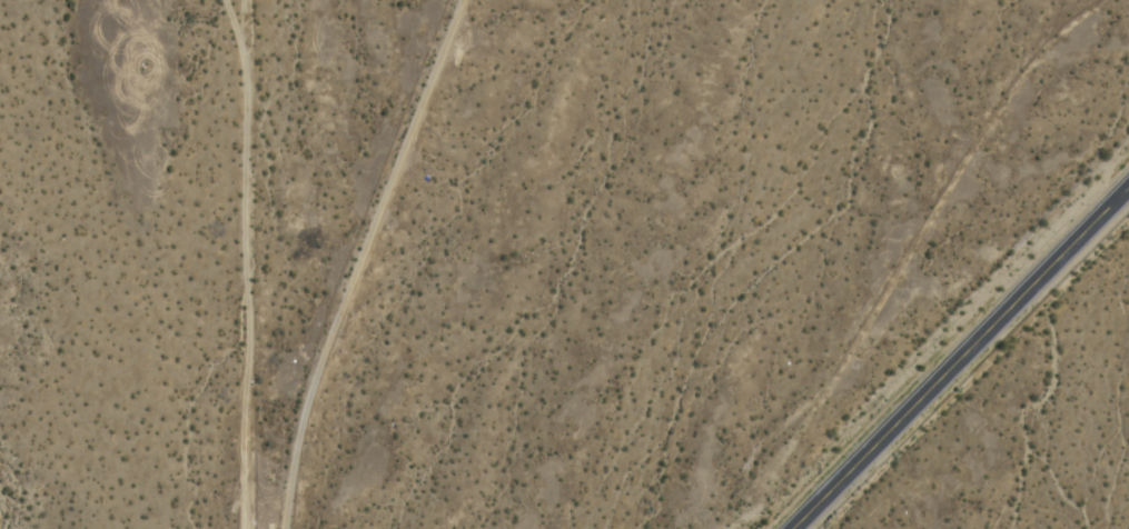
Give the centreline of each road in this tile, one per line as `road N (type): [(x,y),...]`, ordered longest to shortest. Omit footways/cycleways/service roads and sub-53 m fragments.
road 1 (secondary): [(789,528),(1128,185)]

